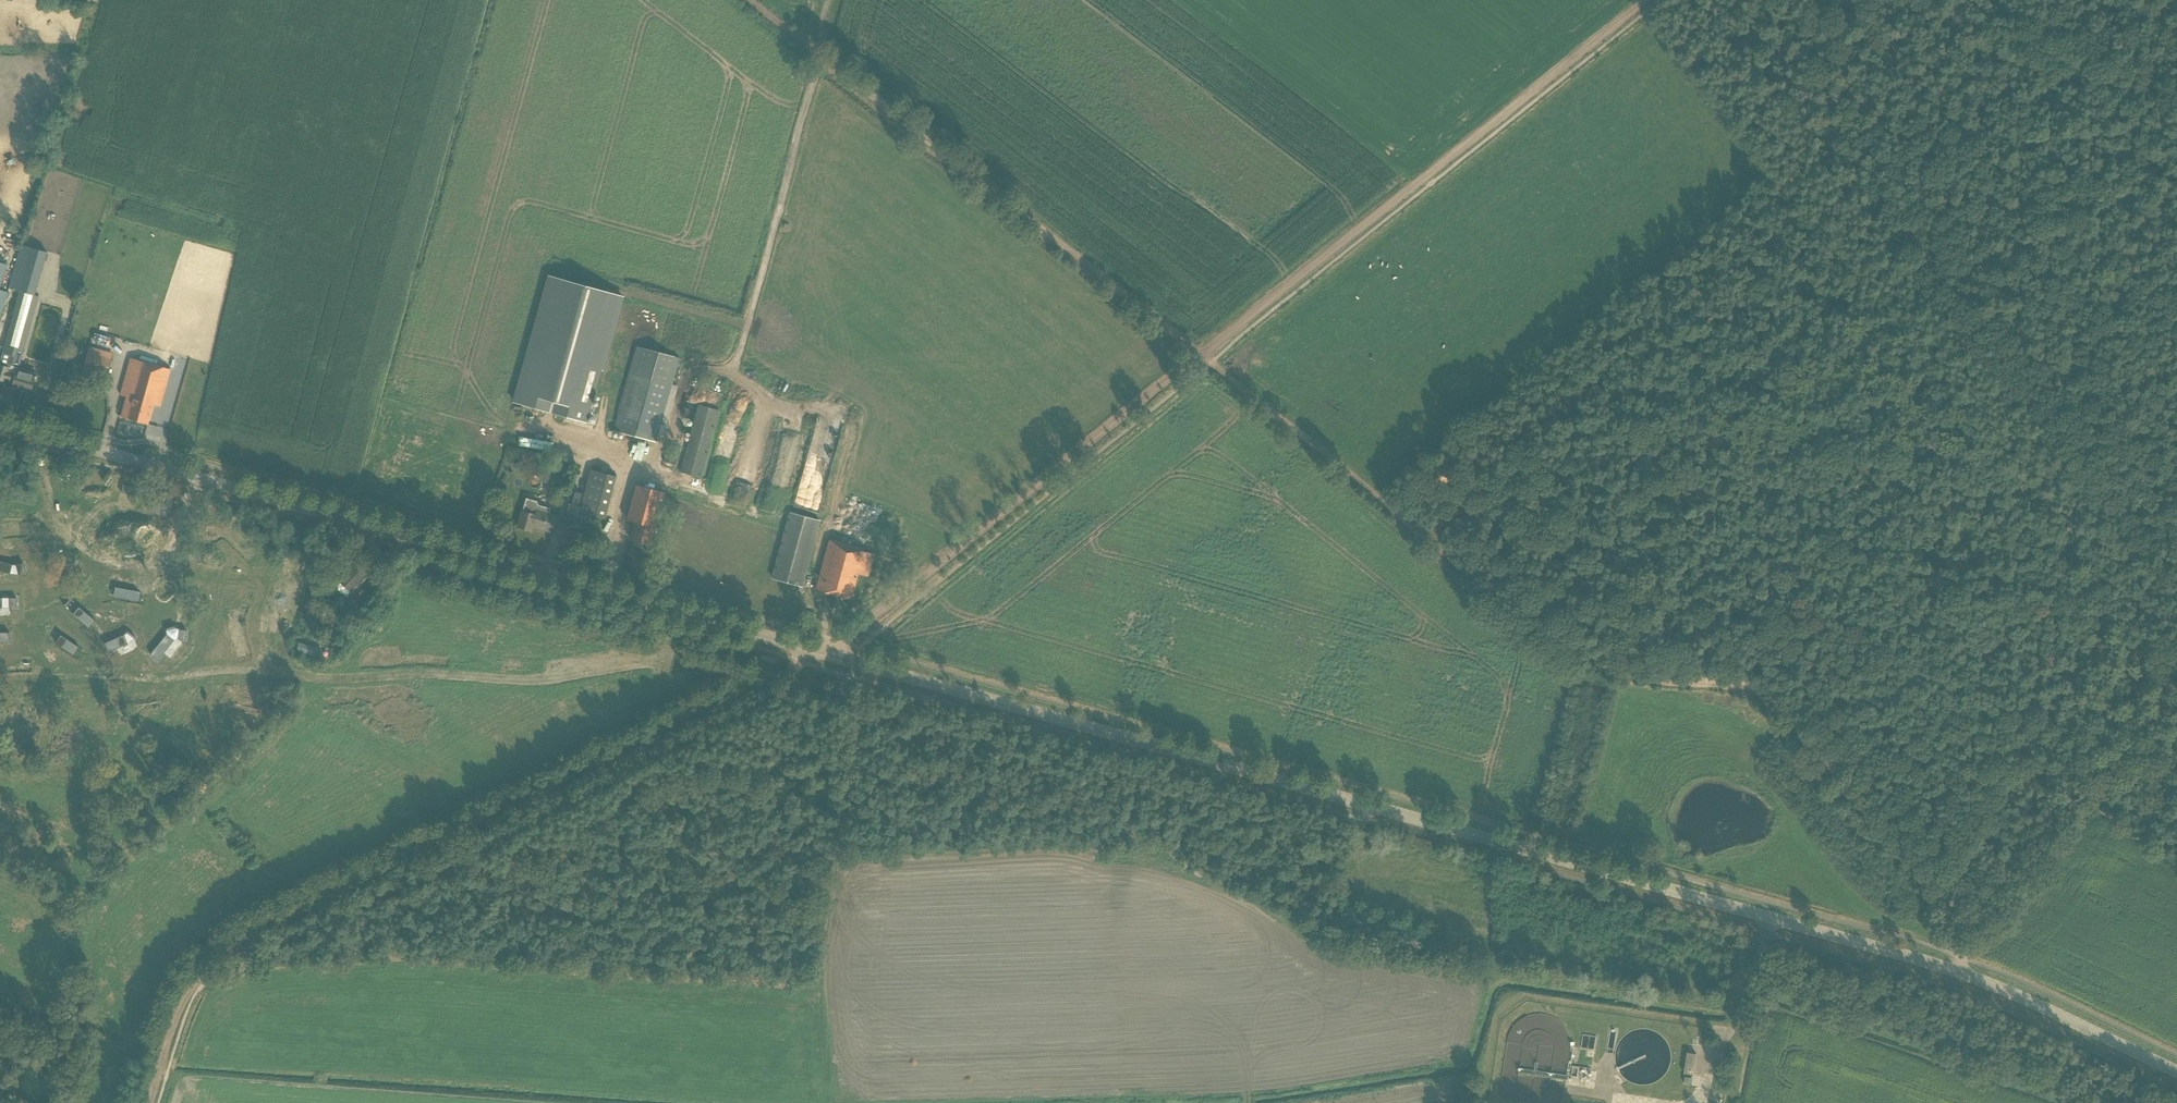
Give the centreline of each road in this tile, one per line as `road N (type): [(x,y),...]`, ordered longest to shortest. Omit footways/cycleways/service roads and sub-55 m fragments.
road 1 (secondary): [(1962,973),(0,423)]
road 2 (track): [(150,1102),(183,998),(217,958),(839,642),(1199,356)]
road 3 (track): [(1967,953),(1905,861),(1775,707),(1743,689),(1631,675),(1573,652),(1210,363)]
road 4 (track): [(1199,356),(746,0)]
road 5 (track): [(1199,356),(1645,0)]
road 6 (secondary): [(2176,1071),(1962,973)]
road 7 (track): [(871,666),(837,851)]

